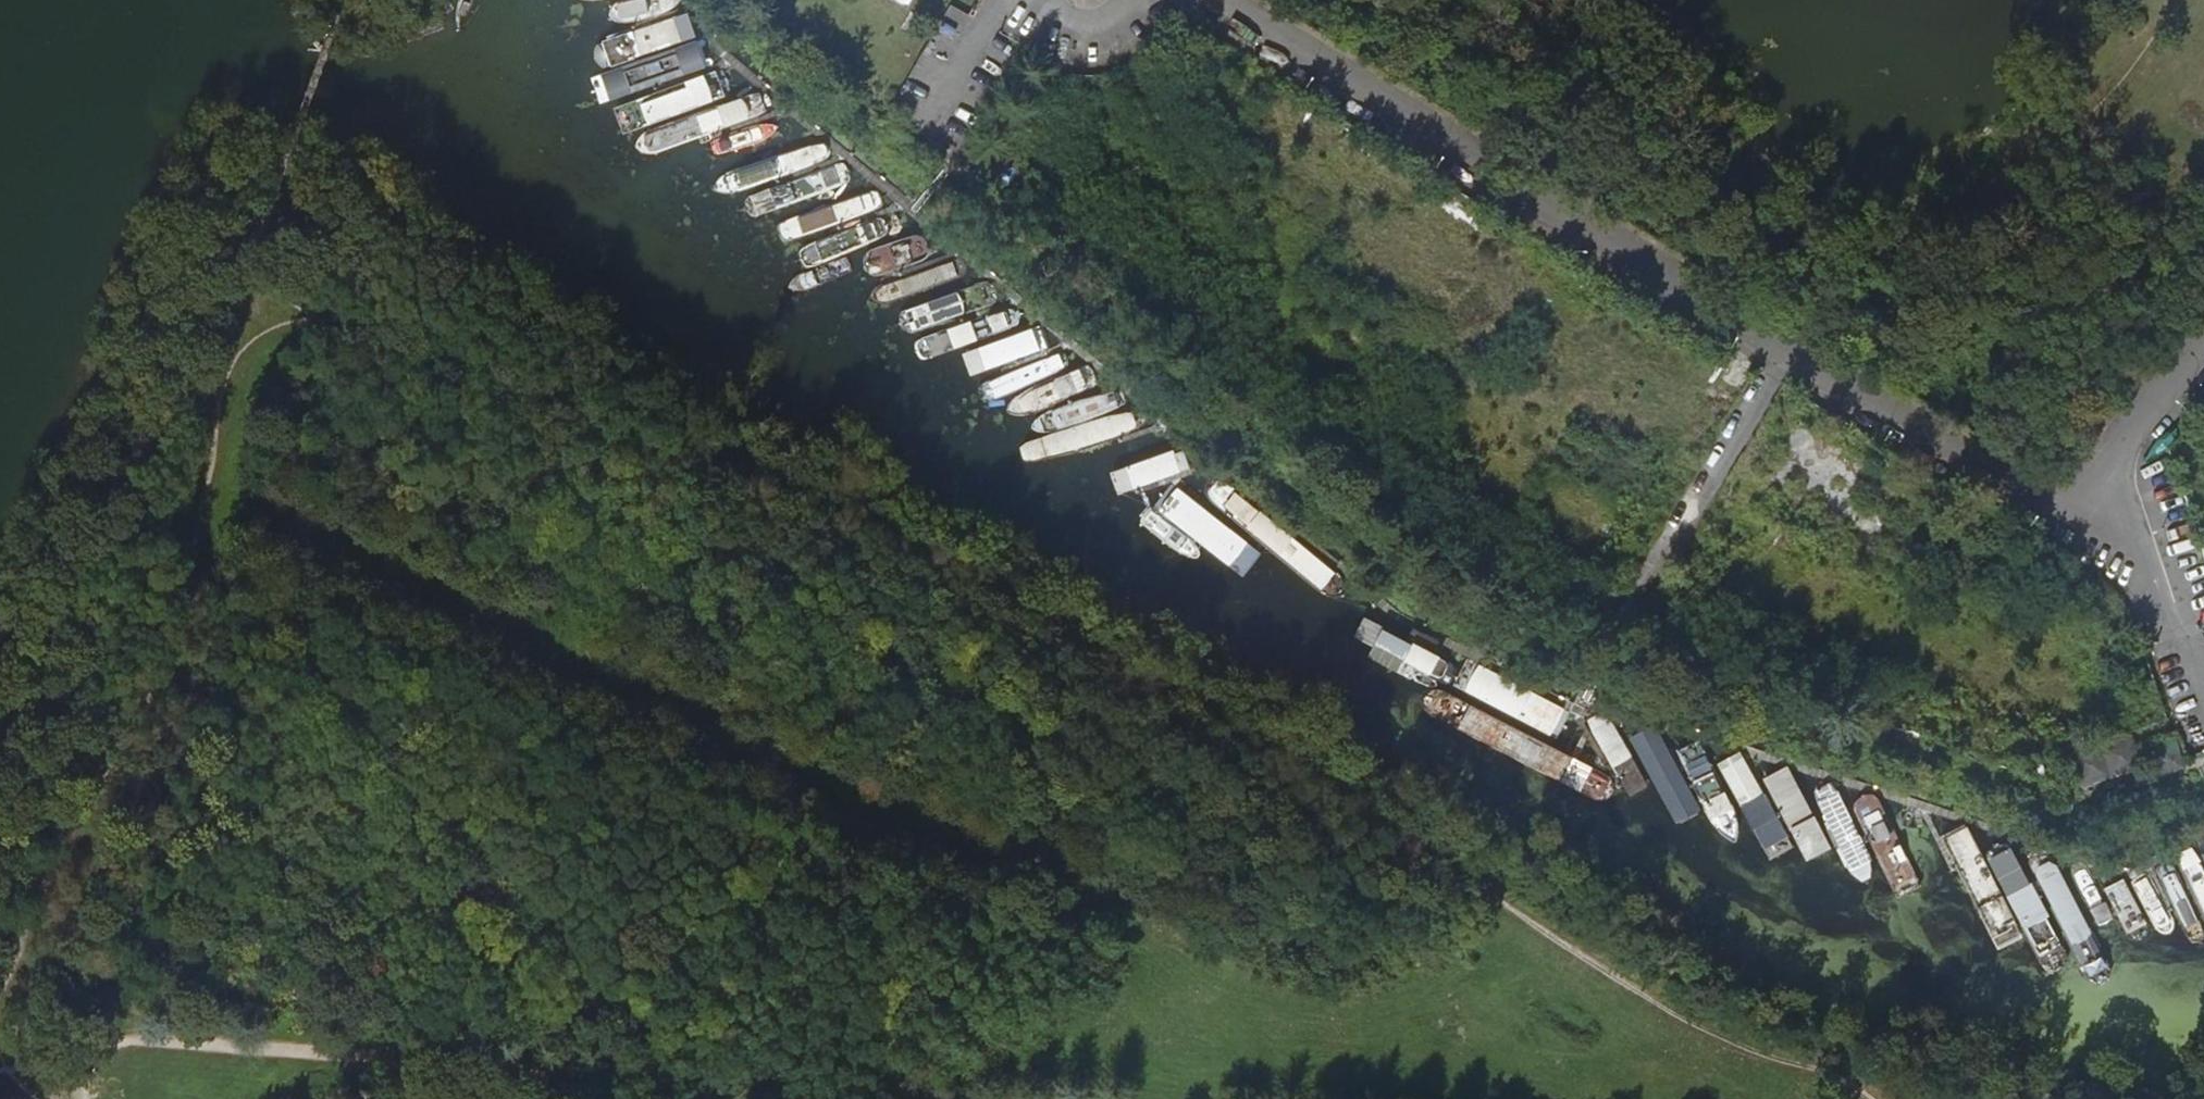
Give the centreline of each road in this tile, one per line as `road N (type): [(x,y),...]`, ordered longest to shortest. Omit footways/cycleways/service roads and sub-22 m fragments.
road 1 (residential): [(2107,470),(2088,495),(2060,505),(2031,501),(1202,0)]
road 2 (unclassified): [(2107,470),(2203,690)]
road 3 (residential): [(2203,349),(2107,470)]

